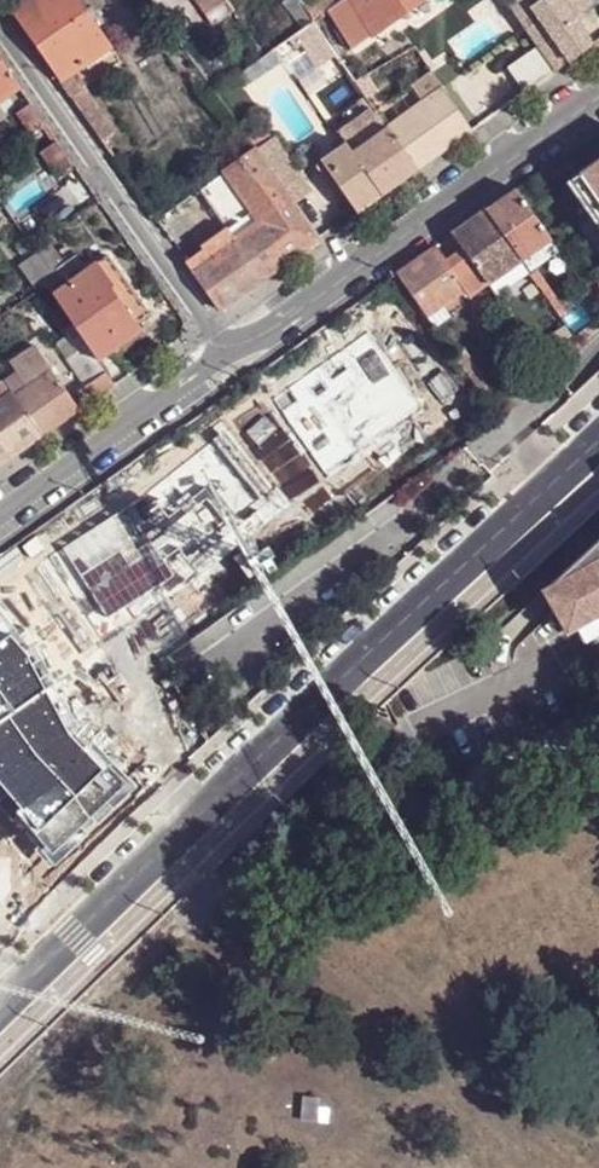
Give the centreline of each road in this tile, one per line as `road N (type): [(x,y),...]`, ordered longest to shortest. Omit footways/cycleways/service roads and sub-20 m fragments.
road 1 (residential): [(598,440),(327,690),(0,1013)]
road 2 (residential): [(227,349),(598,98)]
road 3 (residential): [(227,349),(0,30)]
road 4 (residential): [(0,511),(227,349)]

